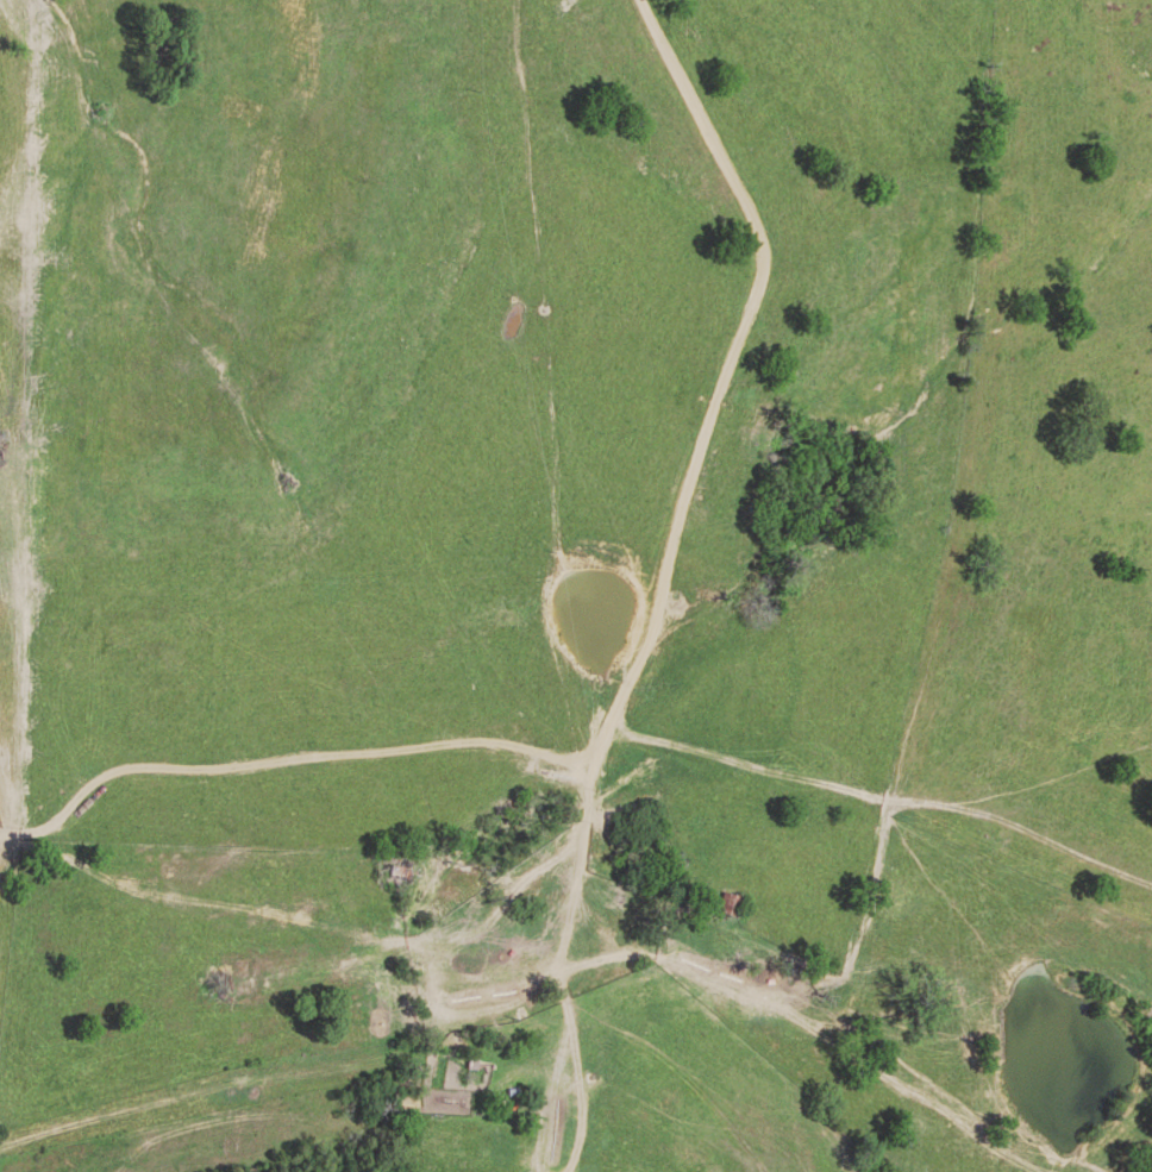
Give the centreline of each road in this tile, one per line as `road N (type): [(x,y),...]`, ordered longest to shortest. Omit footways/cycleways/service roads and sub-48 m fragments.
road 1 (residential): [(0,796),(25,794),(208,850),(421,1002),(528,995),(559,958),(705,421),(743,332),(730,175),(658,0)]

